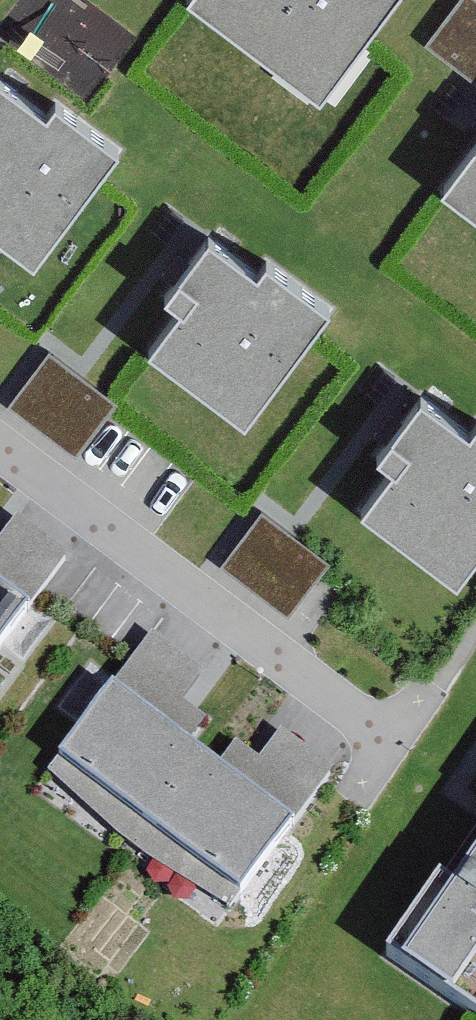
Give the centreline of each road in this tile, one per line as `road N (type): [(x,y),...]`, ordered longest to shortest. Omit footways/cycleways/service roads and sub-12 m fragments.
road 1 (residential): [(0,456),(387,750)]

